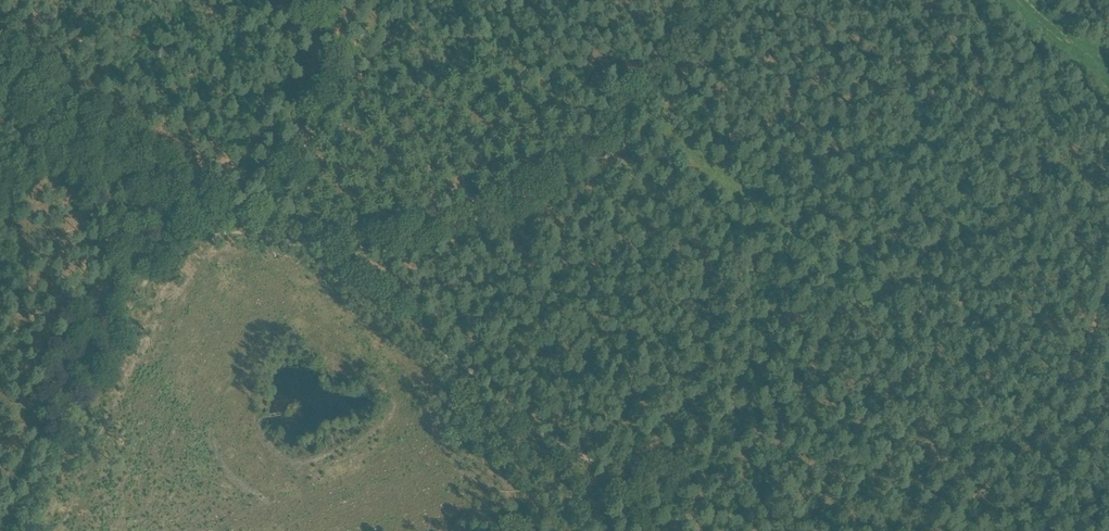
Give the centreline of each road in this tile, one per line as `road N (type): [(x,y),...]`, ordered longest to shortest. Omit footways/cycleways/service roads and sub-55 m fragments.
road 1 (track): [(0,92),(120,182),(200,226),(285,241),(420,323),(546,433),(648,478),(692,530)]
road 2 (track): [(285,241),(443,221),(505,201),(564,160),(702,0)]
road 3 (track): [(21,530),(96,351),(146,276),(200,226)]
road 4 (track): [(1012,530),(1108,267)]

